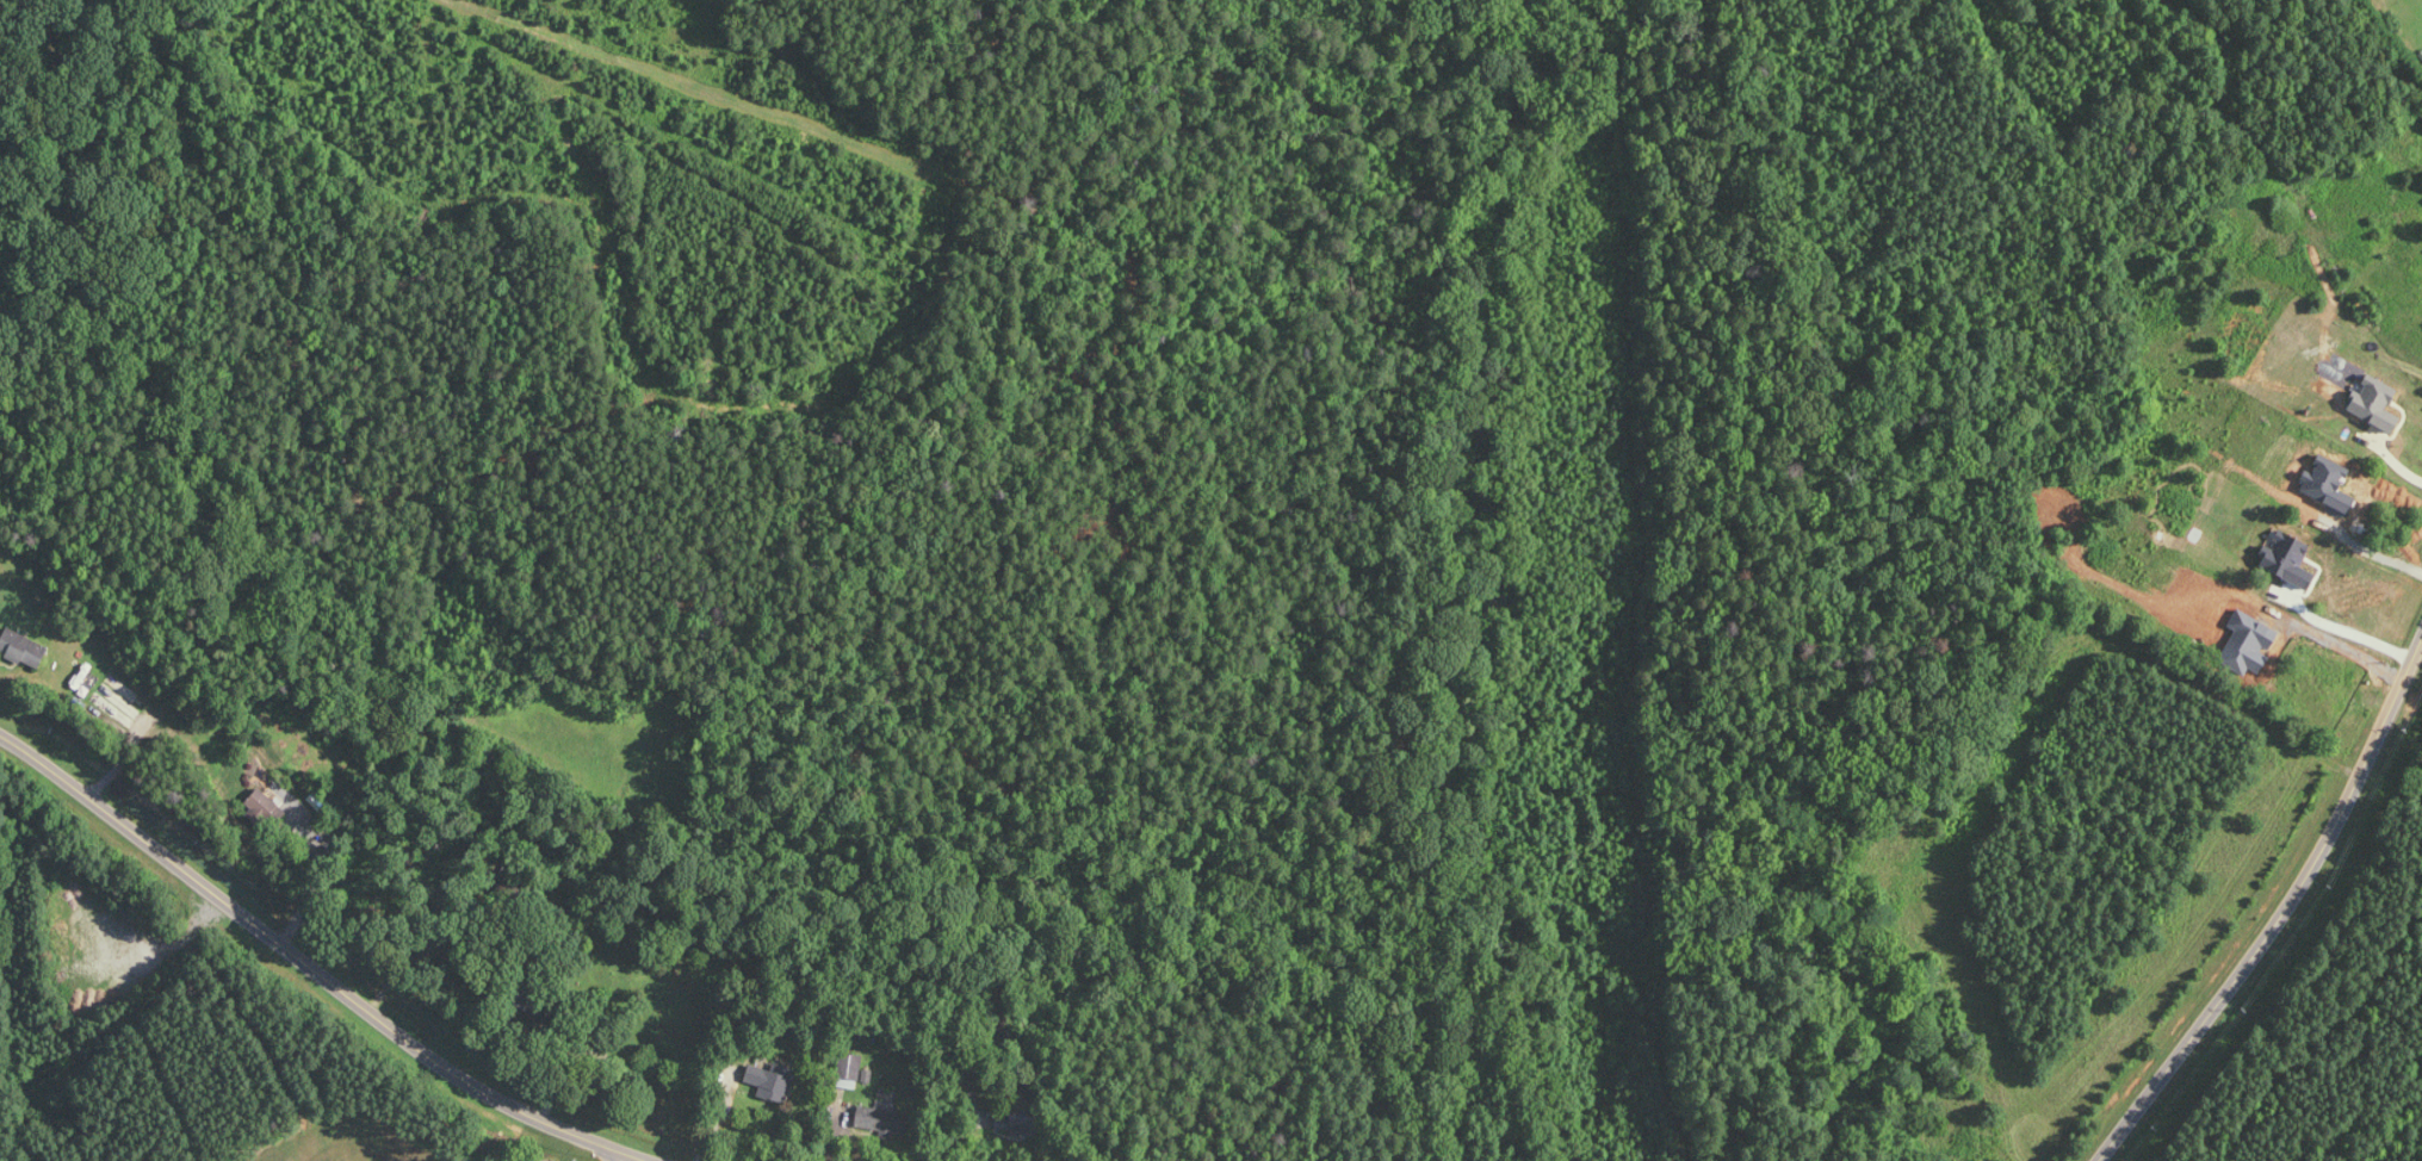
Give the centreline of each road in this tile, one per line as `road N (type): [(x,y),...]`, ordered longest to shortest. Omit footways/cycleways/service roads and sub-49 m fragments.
road 1 (residential): [(0,735),(99,796),(497,1084),(562,1118),(682,1160)]
road 2 (residential): [(2099,1160),(2317,846),(2421,628)]

